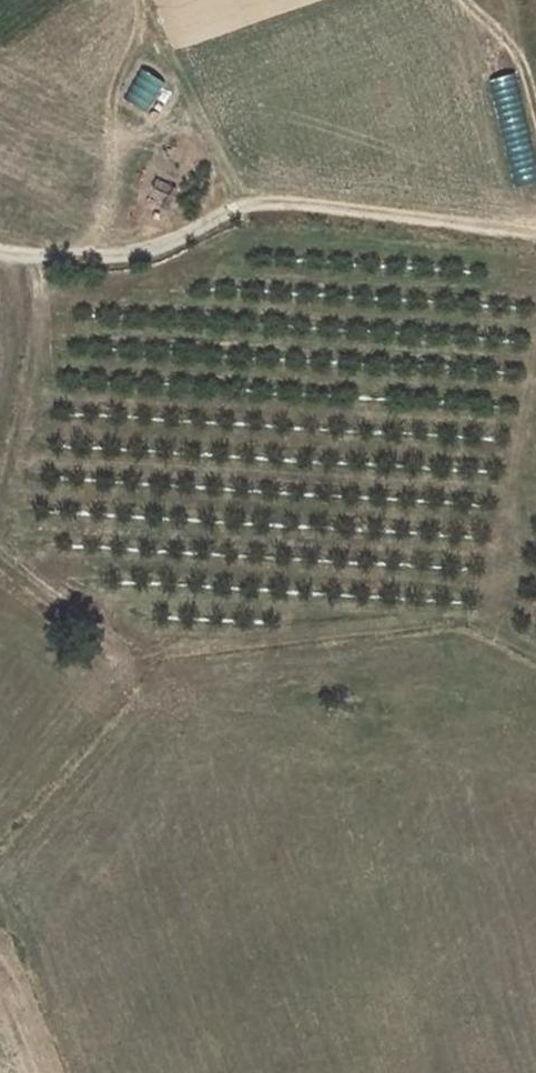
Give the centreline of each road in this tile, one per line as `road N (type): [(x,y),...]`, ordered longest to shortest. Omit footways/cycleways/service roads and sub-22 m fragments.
road 1 (track): [(0,252),(102,257),(159,249),(260,205),(535,236)]

